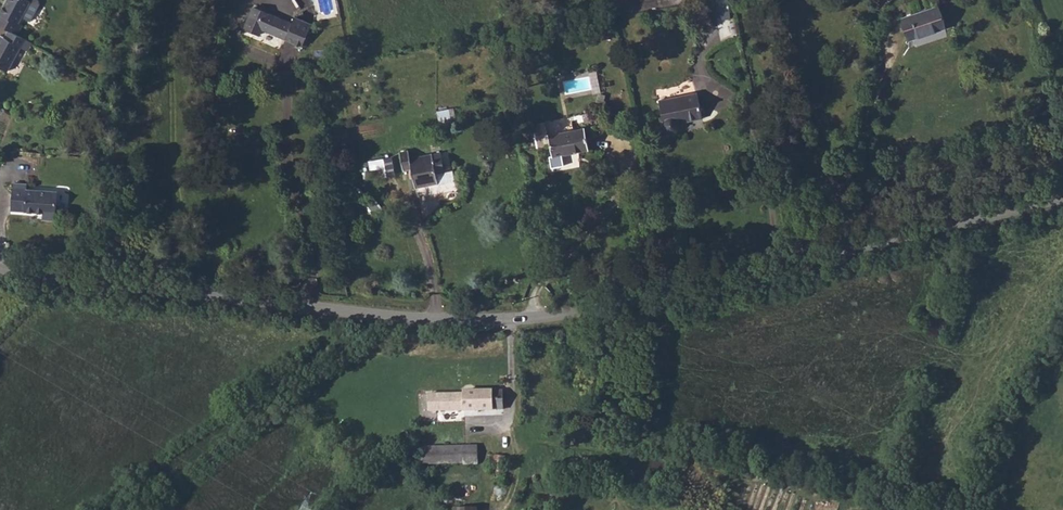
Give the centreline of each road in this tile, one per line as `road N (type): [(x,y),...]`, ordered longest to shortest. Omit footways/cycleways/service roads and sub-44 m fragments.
road 1 (tertiary): [(0,276),(514,322),(723,285),(1062,196)]
road 2 (track): [(371,315),(343,353),(123,509)]

